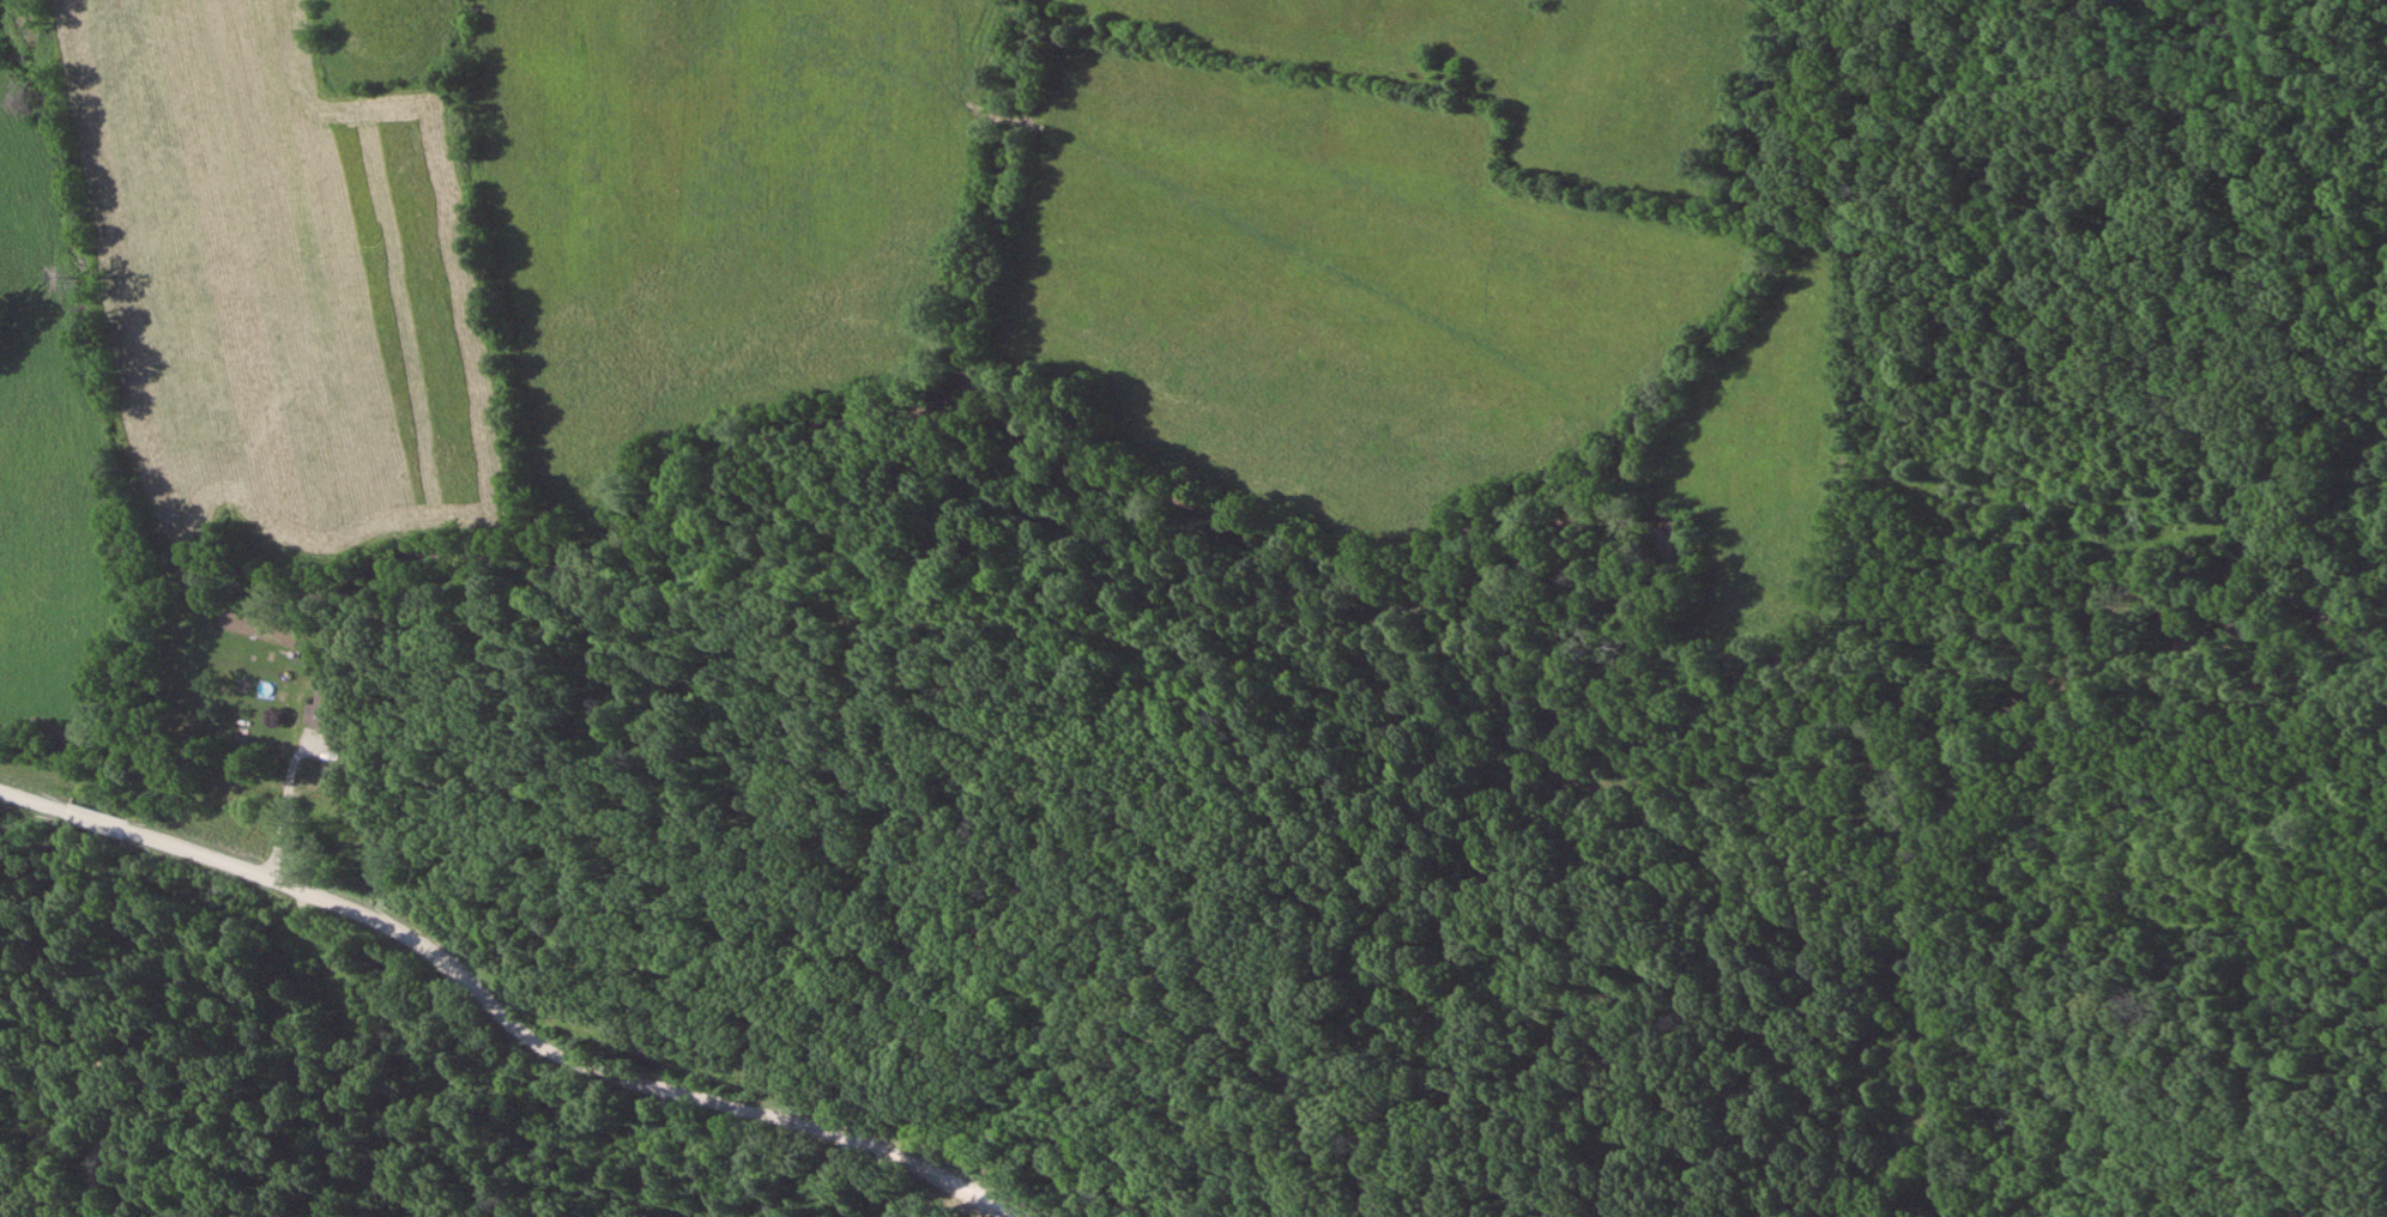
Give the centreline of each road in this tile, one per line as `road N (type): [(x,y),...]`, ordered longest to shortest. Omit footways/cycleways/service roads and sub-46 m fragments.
road 1 (residential): [(1066,1216),(1041,1192),(942,1158),(570,1058),(528,1033),(436,951),(357,907),(0,792)]

